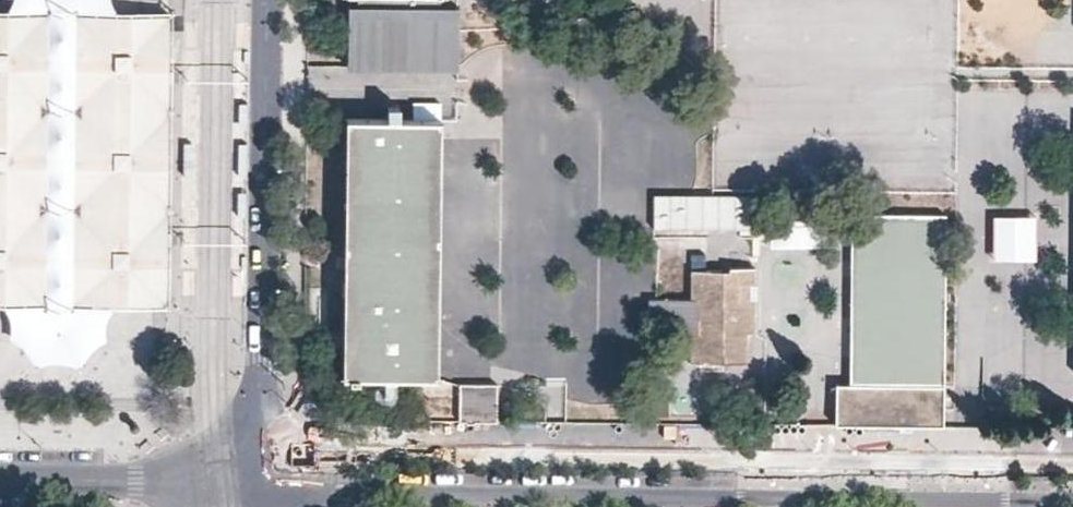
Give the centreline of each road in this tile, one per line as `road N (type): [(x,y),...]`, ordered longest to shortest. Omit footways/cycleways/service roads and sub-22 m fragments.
road 1 (tertiary): [(1072,463),(345,454),(273,475)]
road 2 (tertiary): [(273,475),(344,494),(1072,500)]
road 3 (residential): [(273,475),(265,359),(269,0)]
road 4 (tertiary): [(0,476),(184,475)]

